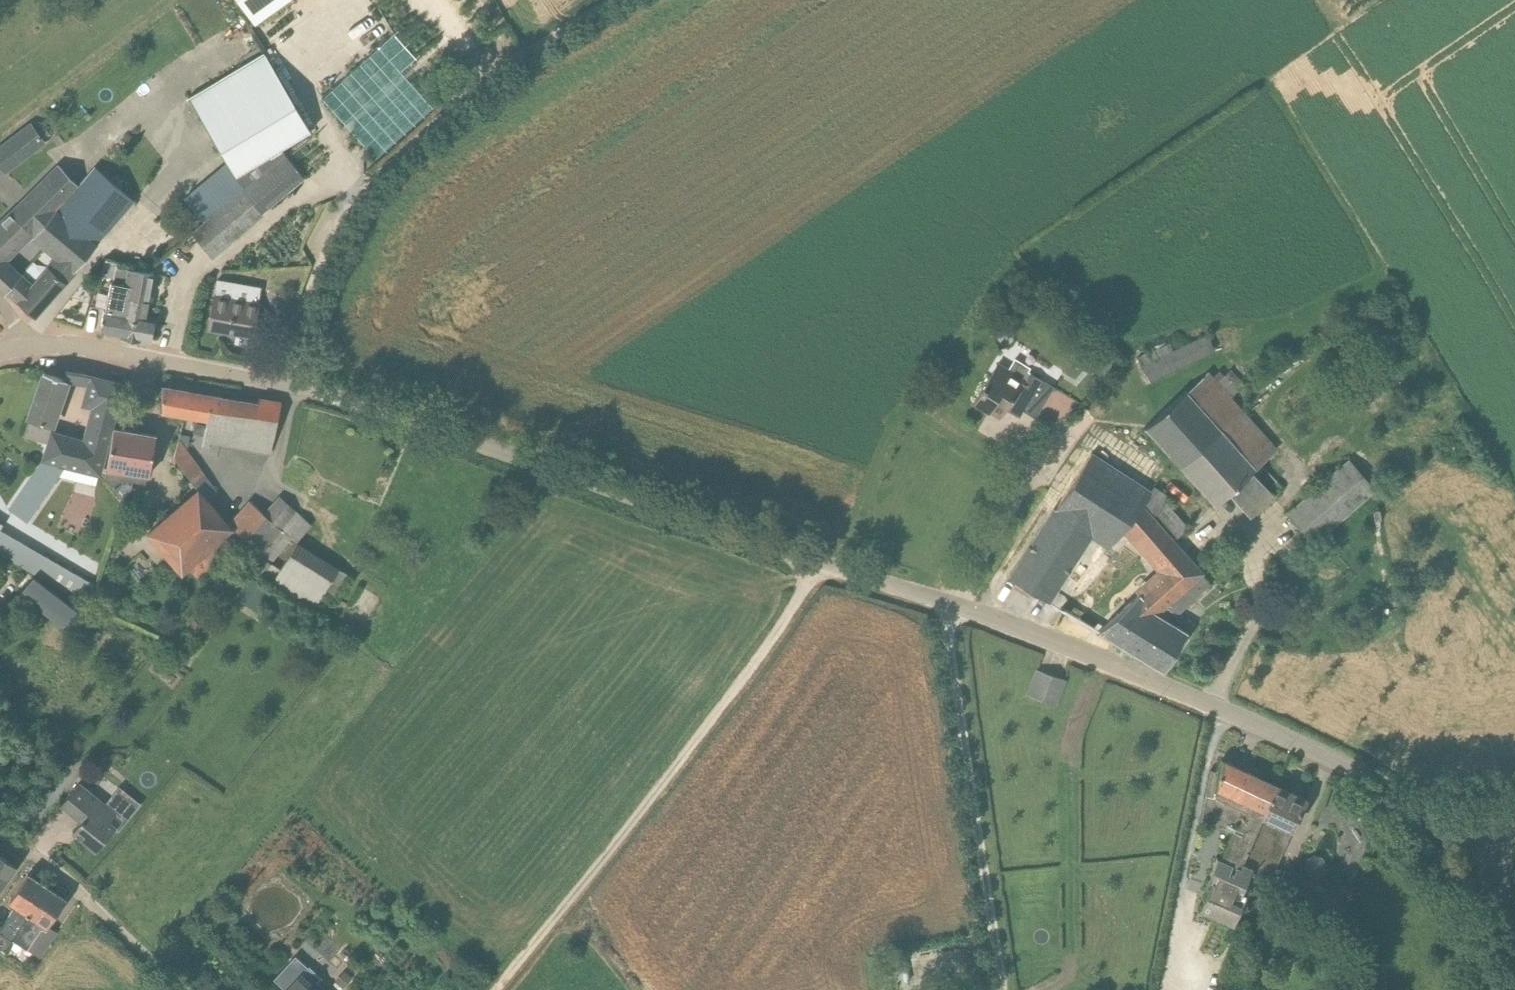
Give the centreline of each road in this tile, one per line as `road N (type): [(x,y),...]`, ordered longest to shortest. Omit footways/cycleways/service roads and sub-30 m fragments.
road 1 (unclassified): [(1505,838),(1047,639),(431,429),(186,364),(29,347)]
road 2 (track): [(822,563),(706,727),(494,989)]
road 3 (track): [(283,385),(321,271),(360,194),(485,84),(612,0)]
road 4 (track): [(1106,662),(1071,738),(1070,952),(1051,989)]
road 5 (unclassified): [(185,989),(0,829)]

